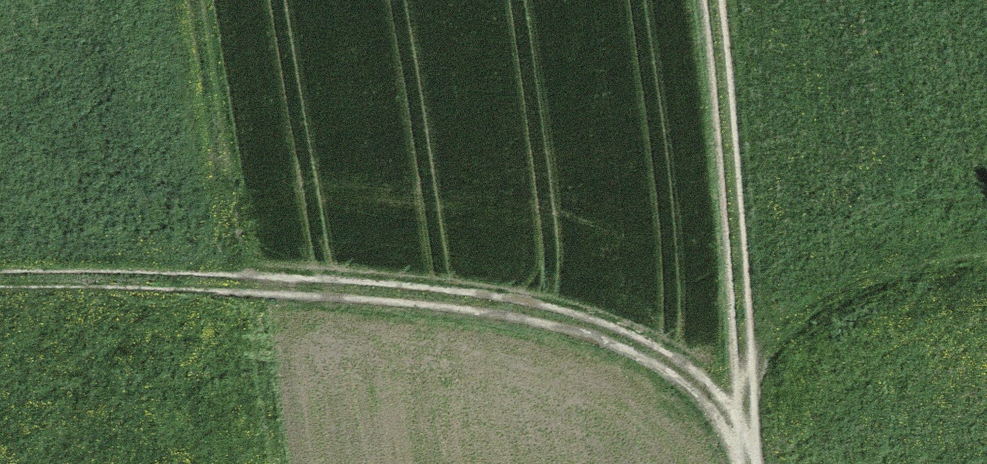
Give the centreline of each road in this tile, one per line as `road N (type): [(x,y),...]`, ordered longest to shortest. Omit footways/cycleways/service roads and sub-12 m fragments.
road 1 (track): [(738,440),(655,357),(470,298),(224,281),(178,0)]
road 2 (track): [(742,463),(710,0)]
road 3 (track): [(224,281),(0,282)]

